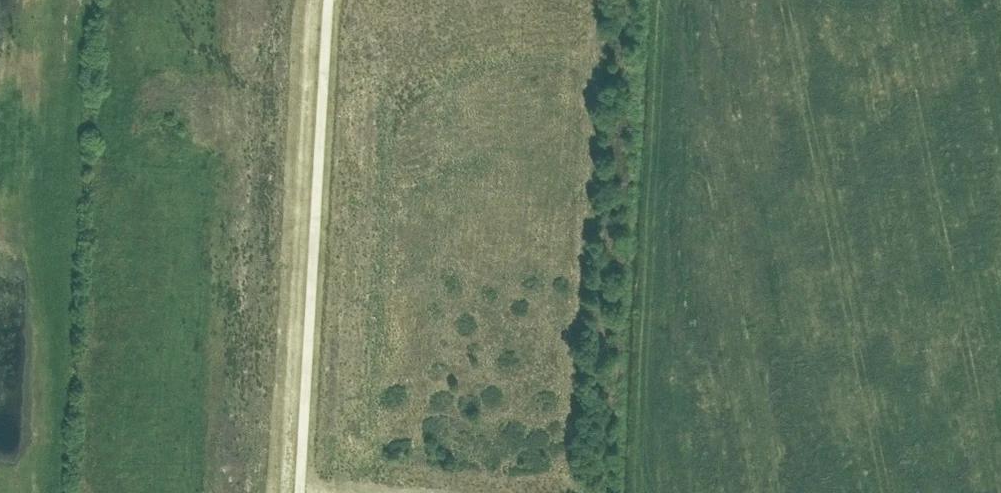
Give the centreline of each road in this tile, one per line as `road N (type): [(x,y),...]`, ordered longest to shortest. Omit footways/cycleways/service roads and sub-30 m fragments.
road 1 (track): [(278,492),(310,0)]

